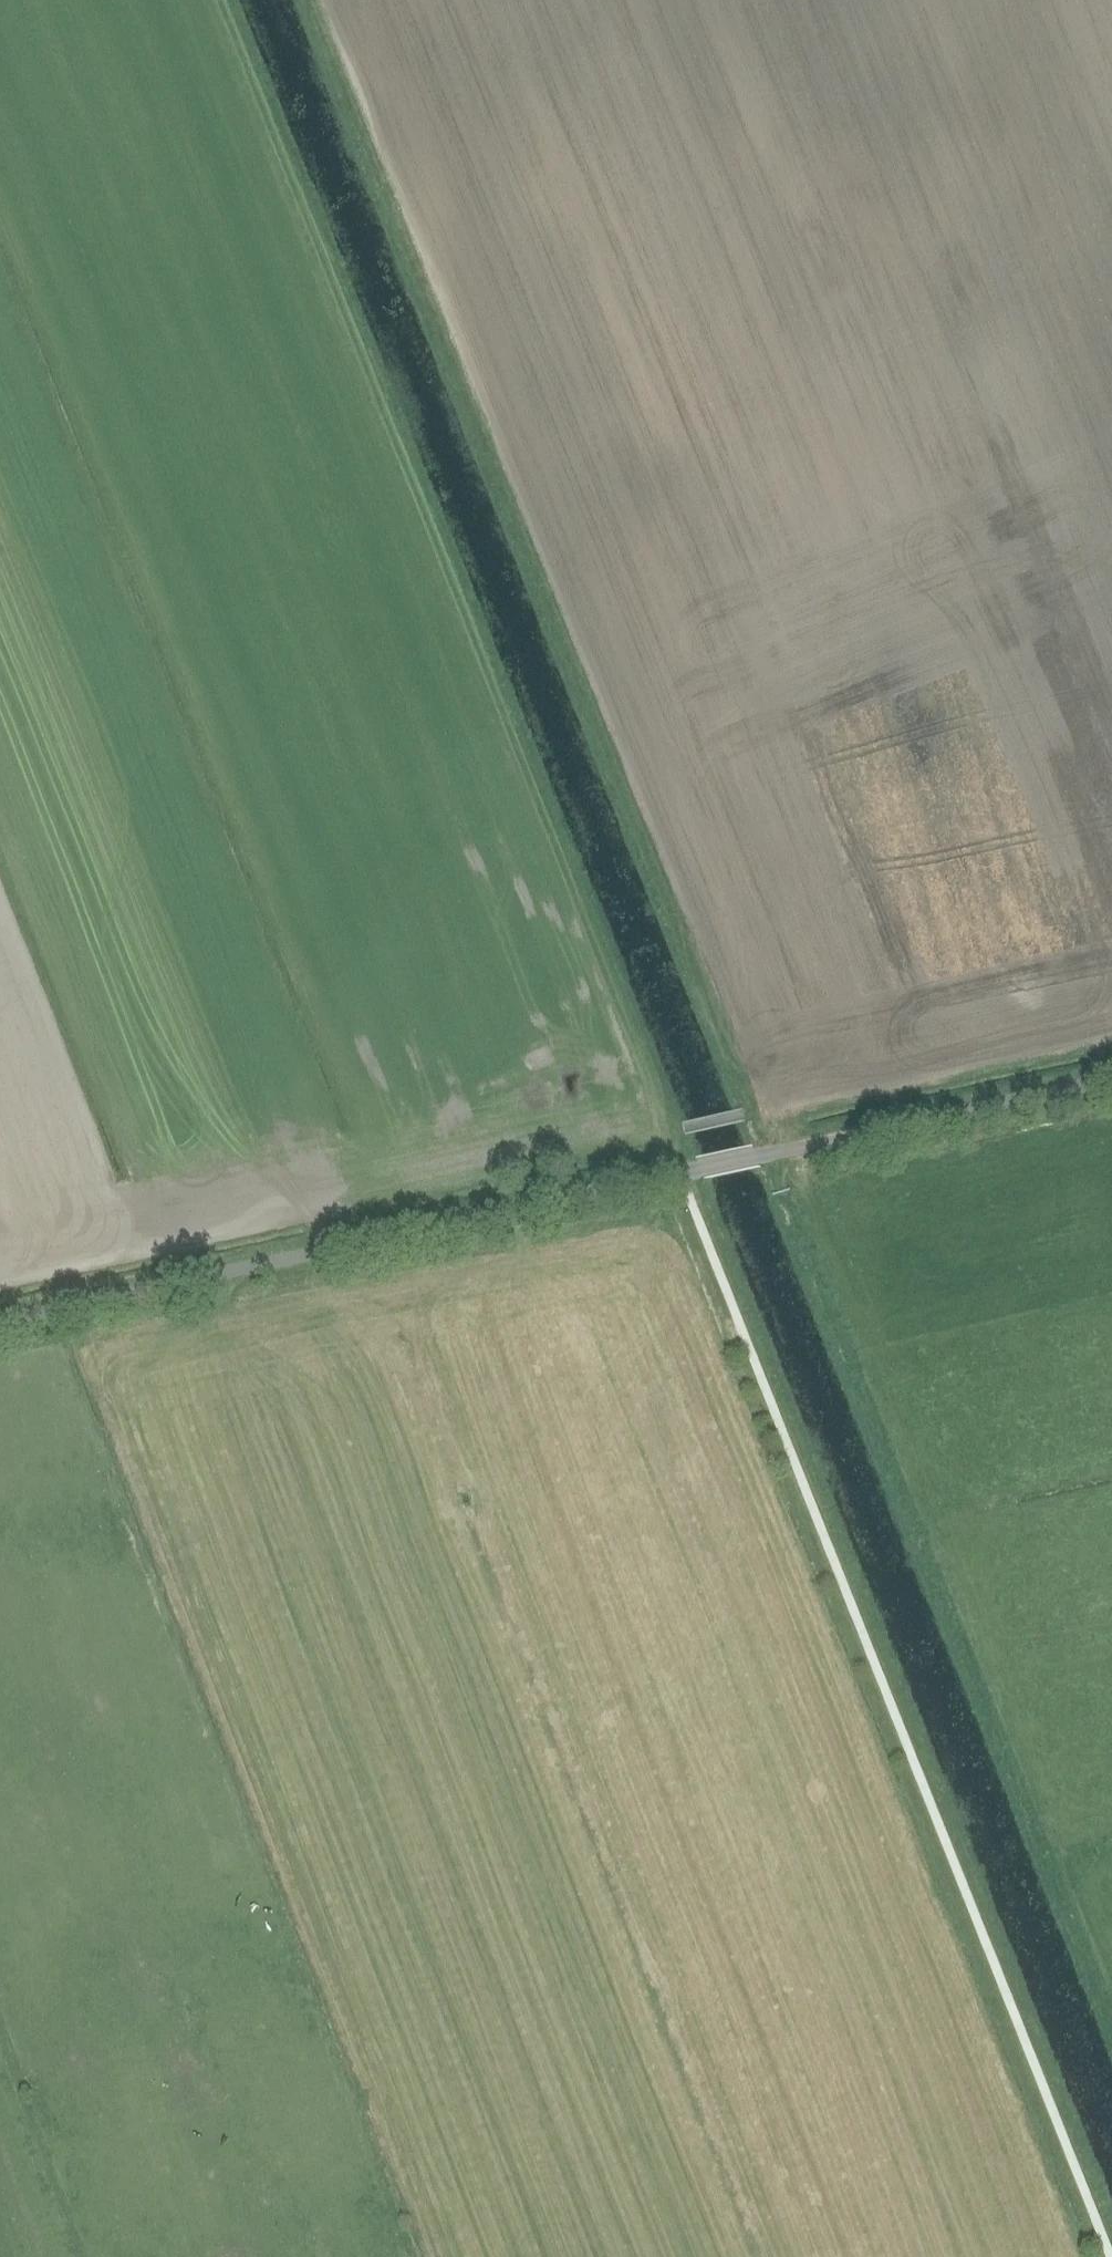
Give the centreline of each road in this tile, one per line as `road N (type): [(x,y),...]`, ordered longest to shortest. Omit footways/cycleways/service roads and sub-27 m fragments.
road 1 (unclassified): [(681,1170),(0,1318)]
road 2 (unclassified): [(681,1170),(1111,1079)]

